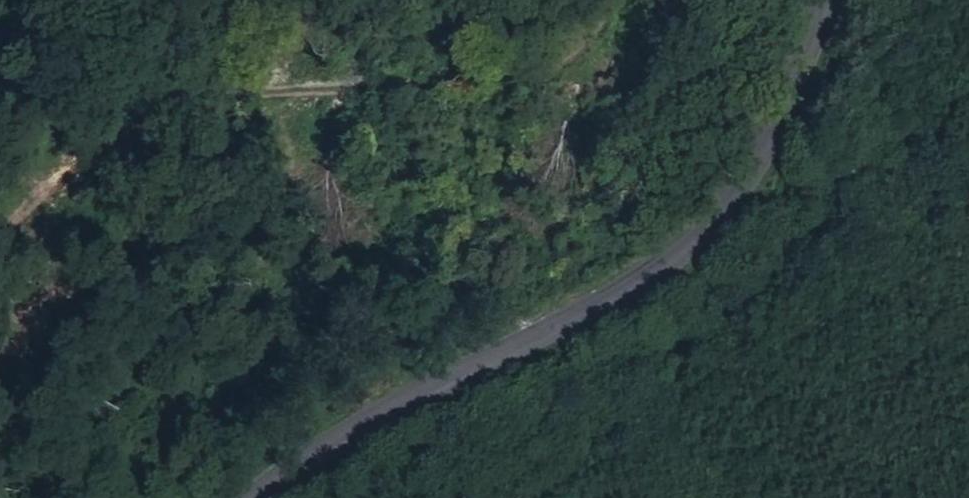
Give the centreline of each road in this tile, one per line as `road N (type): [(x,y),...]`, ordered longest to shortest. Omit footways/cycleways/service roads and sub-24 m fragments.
road 1 (tertiary): [(254,497),(388,411),(595,307),(685,248),(740,190),(763,152),(825,0)]

